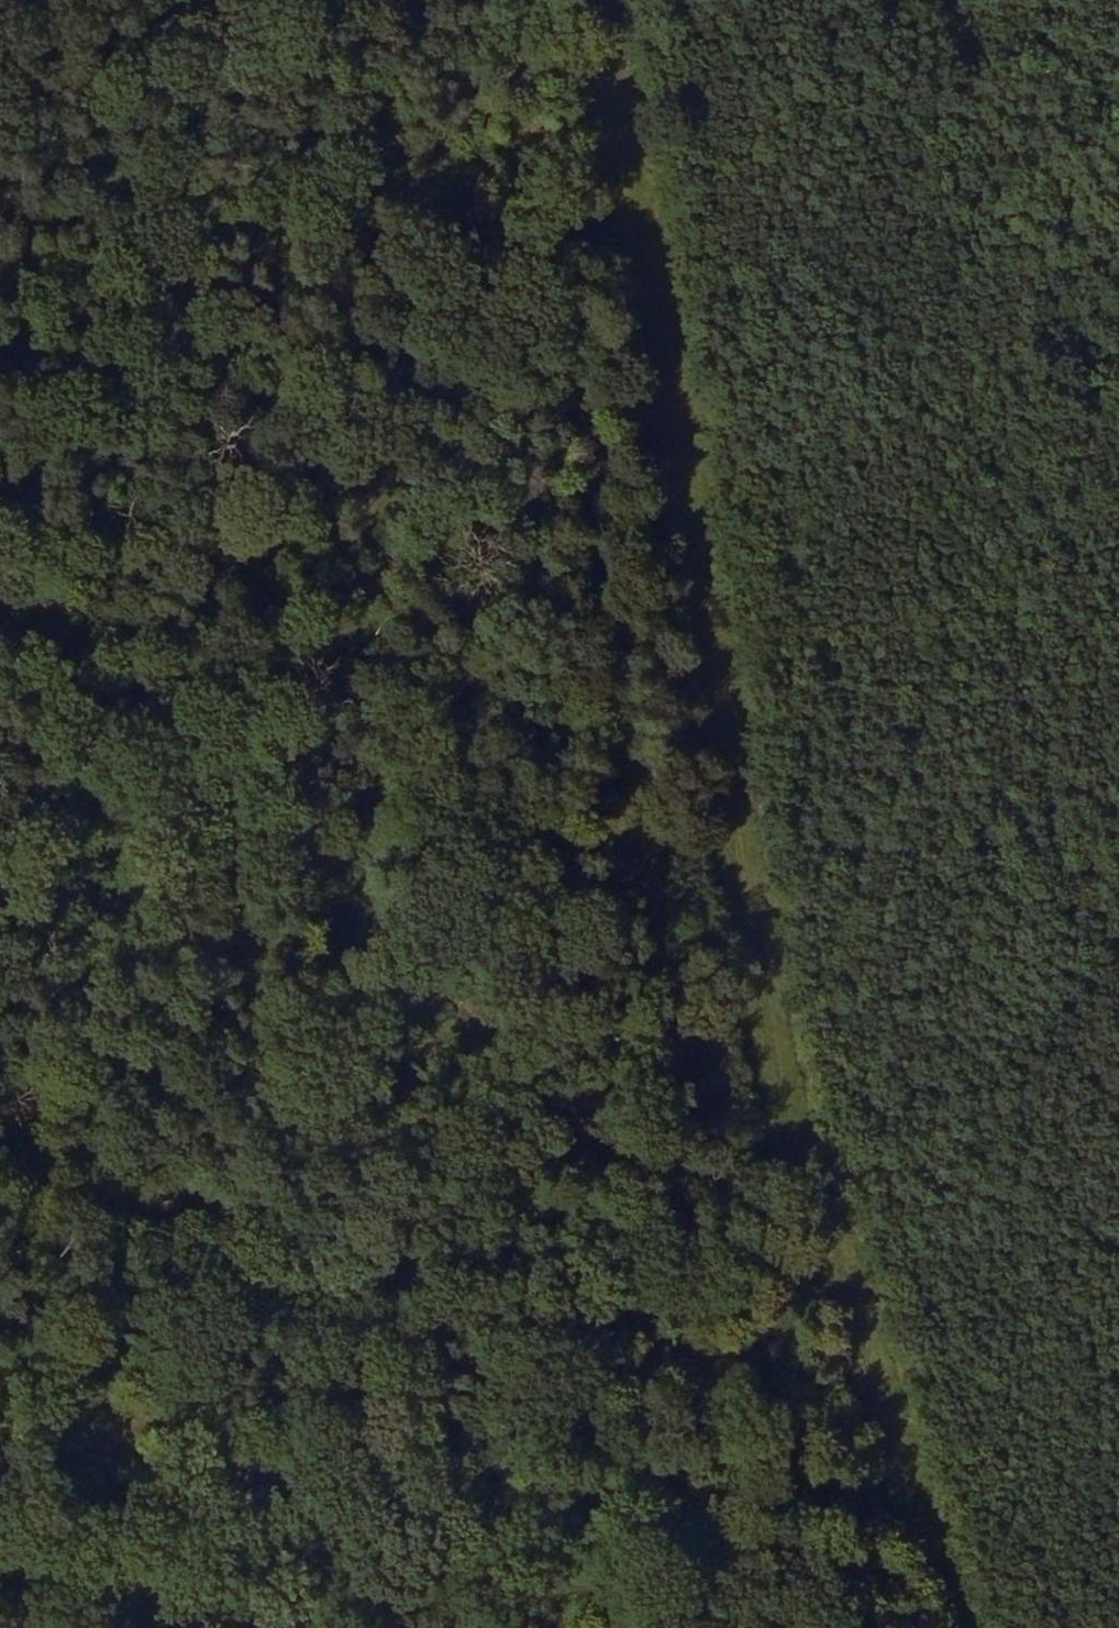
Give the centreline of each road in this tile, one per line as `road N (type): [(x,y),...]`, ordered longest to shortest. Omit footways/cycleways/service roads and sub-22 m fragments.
road 1 (track): [(641,0),(747,635),(866,1136),(1009,1627)]

